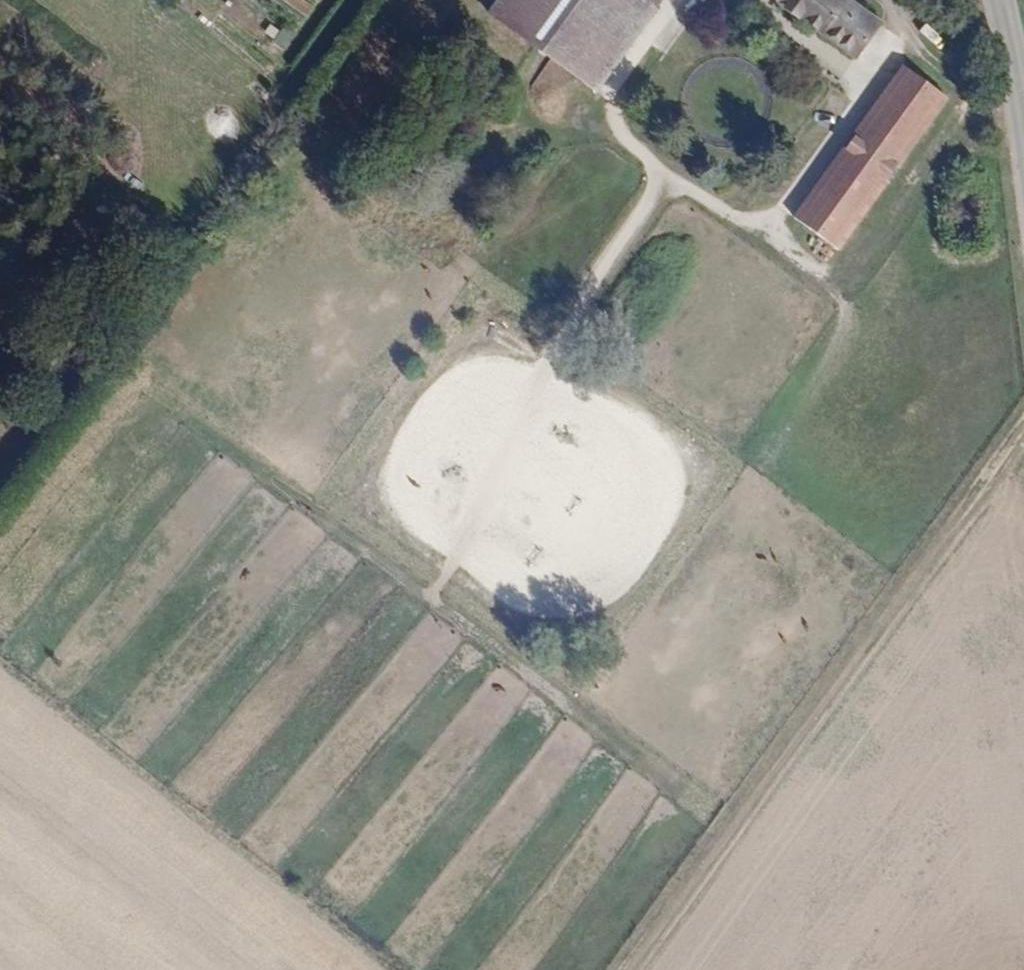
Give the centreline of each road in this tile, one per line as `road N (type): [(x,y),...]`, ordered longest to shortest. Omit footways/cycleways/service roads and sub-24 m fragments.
road 1 (track): [(631,969),(1023,413)]

